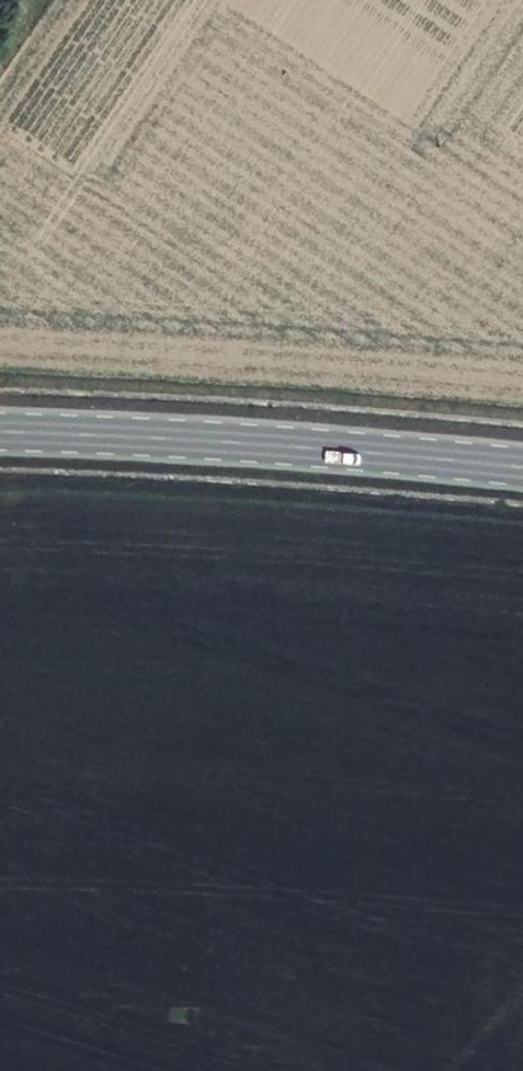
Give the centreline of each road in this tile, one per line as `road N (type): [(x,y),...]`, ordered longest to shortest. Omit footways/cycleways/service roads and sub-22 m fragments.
road 1 (primary): [(0,432),(522,467)]

